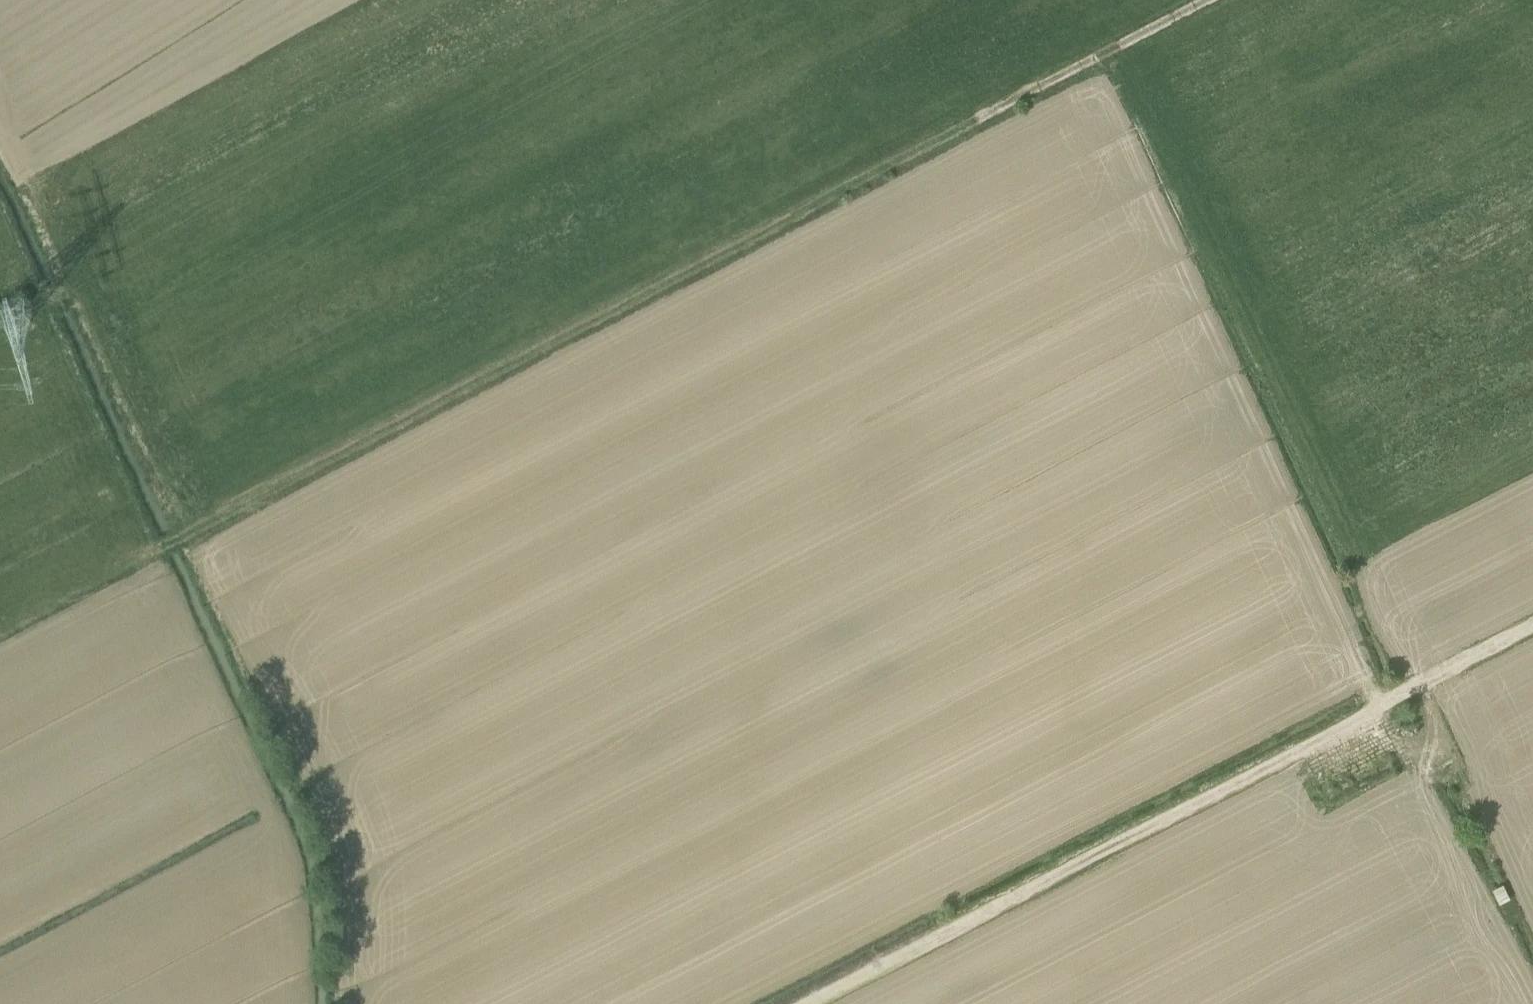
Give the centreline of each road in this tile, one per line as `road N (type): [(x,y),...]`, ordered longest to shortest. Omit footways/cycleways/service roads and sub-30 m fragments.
road 1 (track): [(1532,626),(800,1003)]

